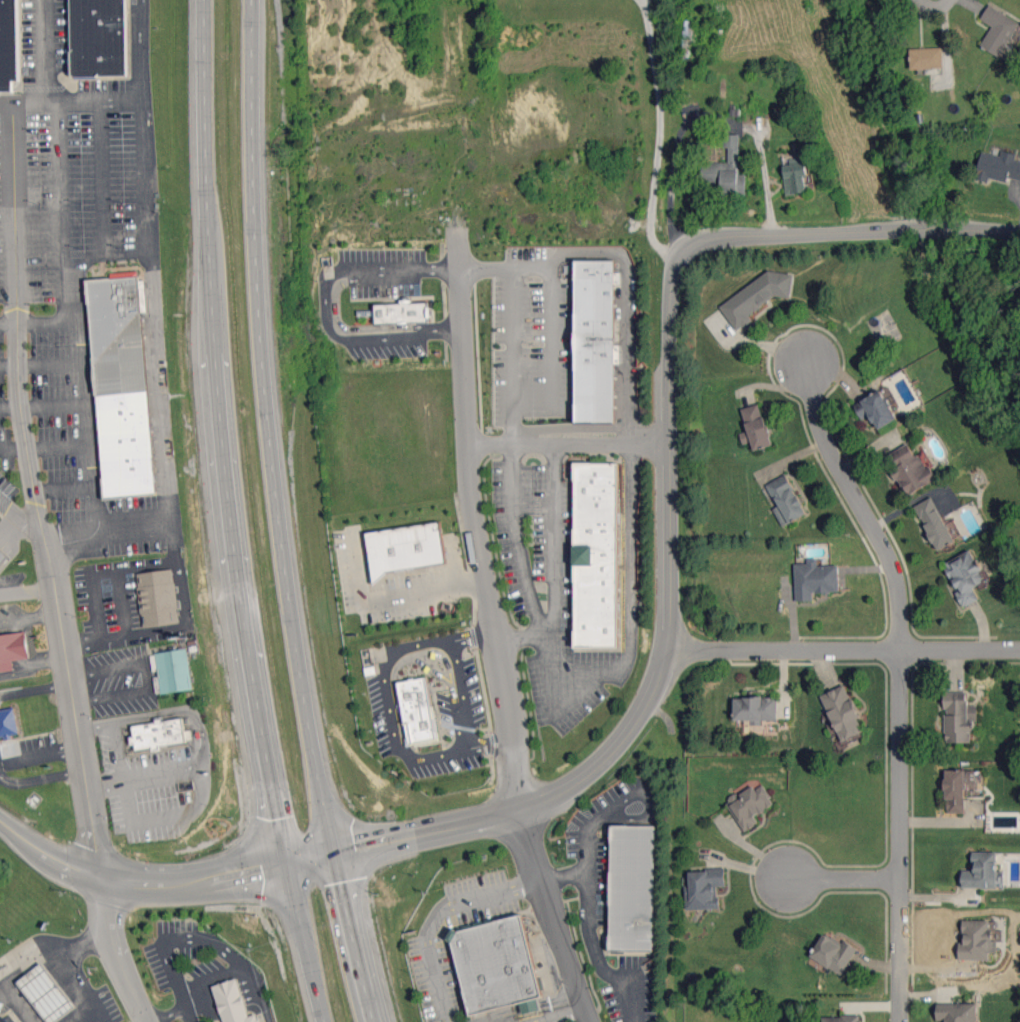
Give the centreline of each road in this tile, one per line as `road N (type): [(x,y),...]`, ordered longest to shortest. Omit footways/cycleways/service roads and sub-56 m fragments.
road 1 (residential): [(335,845),(538,803),(587,776),(641,716),(663,669),(672,619),(670,306),(686,248),(773,232),(1019,229)]
road 2 (primary): [(204,0),(213,326),(231,521),(280,828),(325,1021)]
road 3 (primary): [(335,845),(271,419),(255,0)]
road 4 (residential): [(904,1021),(902,649)]
road 5 (residential): [(668,650),(1019,649)]
road 6 (residential): [(0,817),(71,858),(139,872),(335,845)]
road 7 (residential): [(902,649),(895,565),(834,451),(813,367)]
road 8 (primary): [(377,1021),(335,845)]
road 9 (residential): [(151,1021),(115,944),(107,867)]

